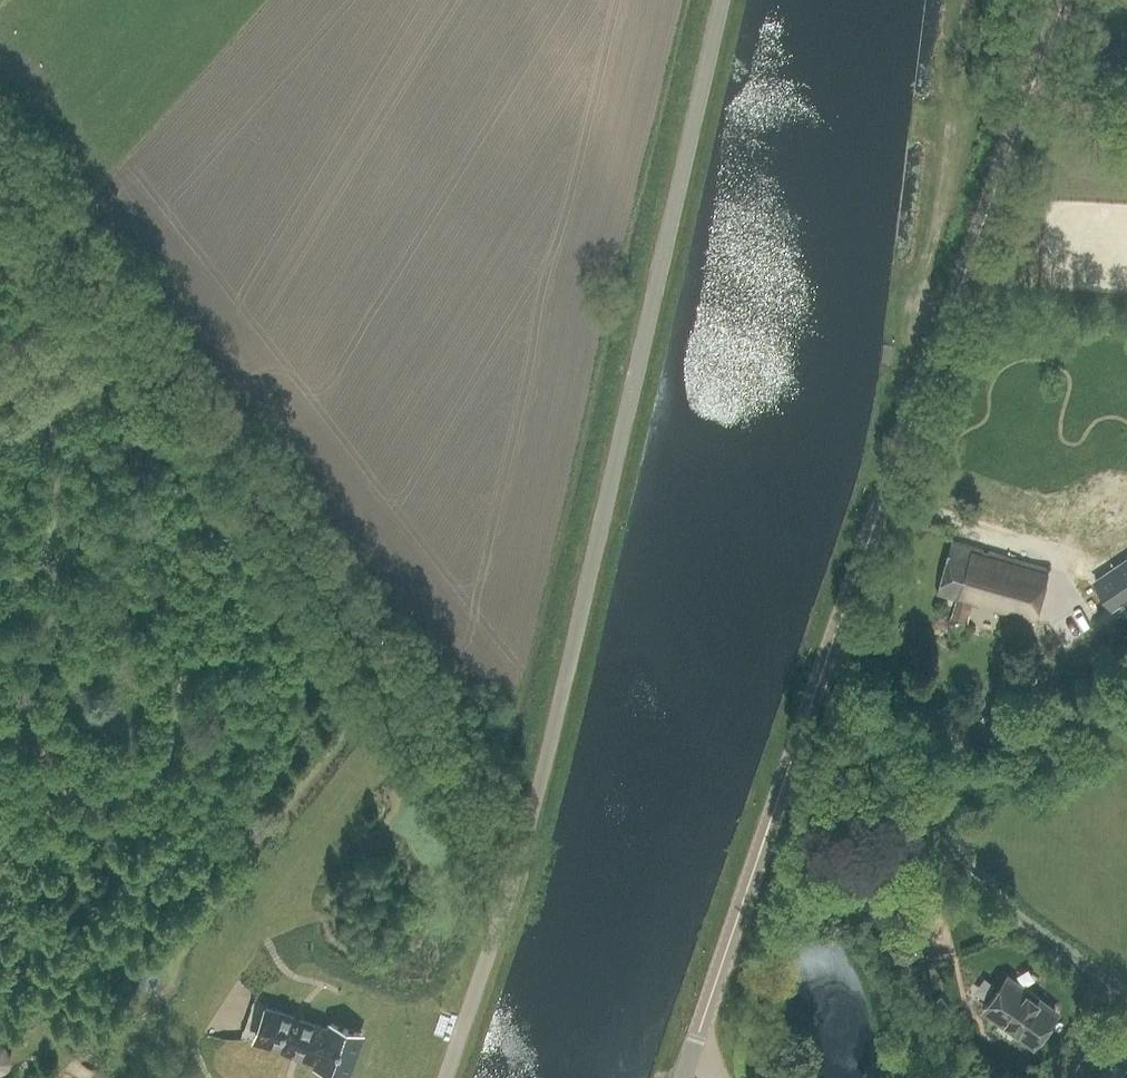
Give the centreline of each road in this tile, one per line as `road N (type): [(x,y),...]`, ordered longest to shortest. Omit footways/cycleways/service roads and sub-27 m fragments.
road 1 (unclassified): [(690,1061),(843,611),(1065,0)]
road 2 (unclassified): [(445,1077),(542,775),(722,0)]
road 3 (track): [(512,889),(434,736),(363,625),(0,149)]

